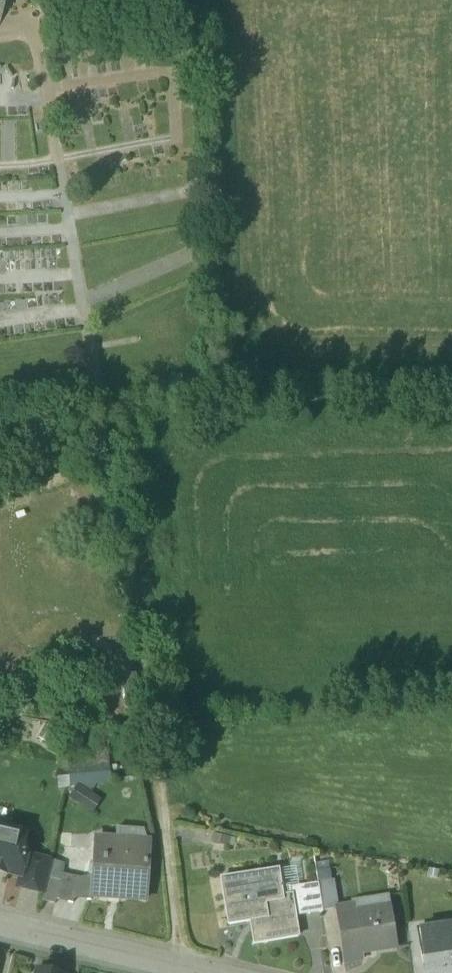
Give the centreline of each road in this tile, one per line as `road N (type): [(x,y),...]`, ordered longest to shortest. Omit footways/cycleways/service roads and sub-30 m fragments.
road 1 (residential): [(209,972),(0,924)]

